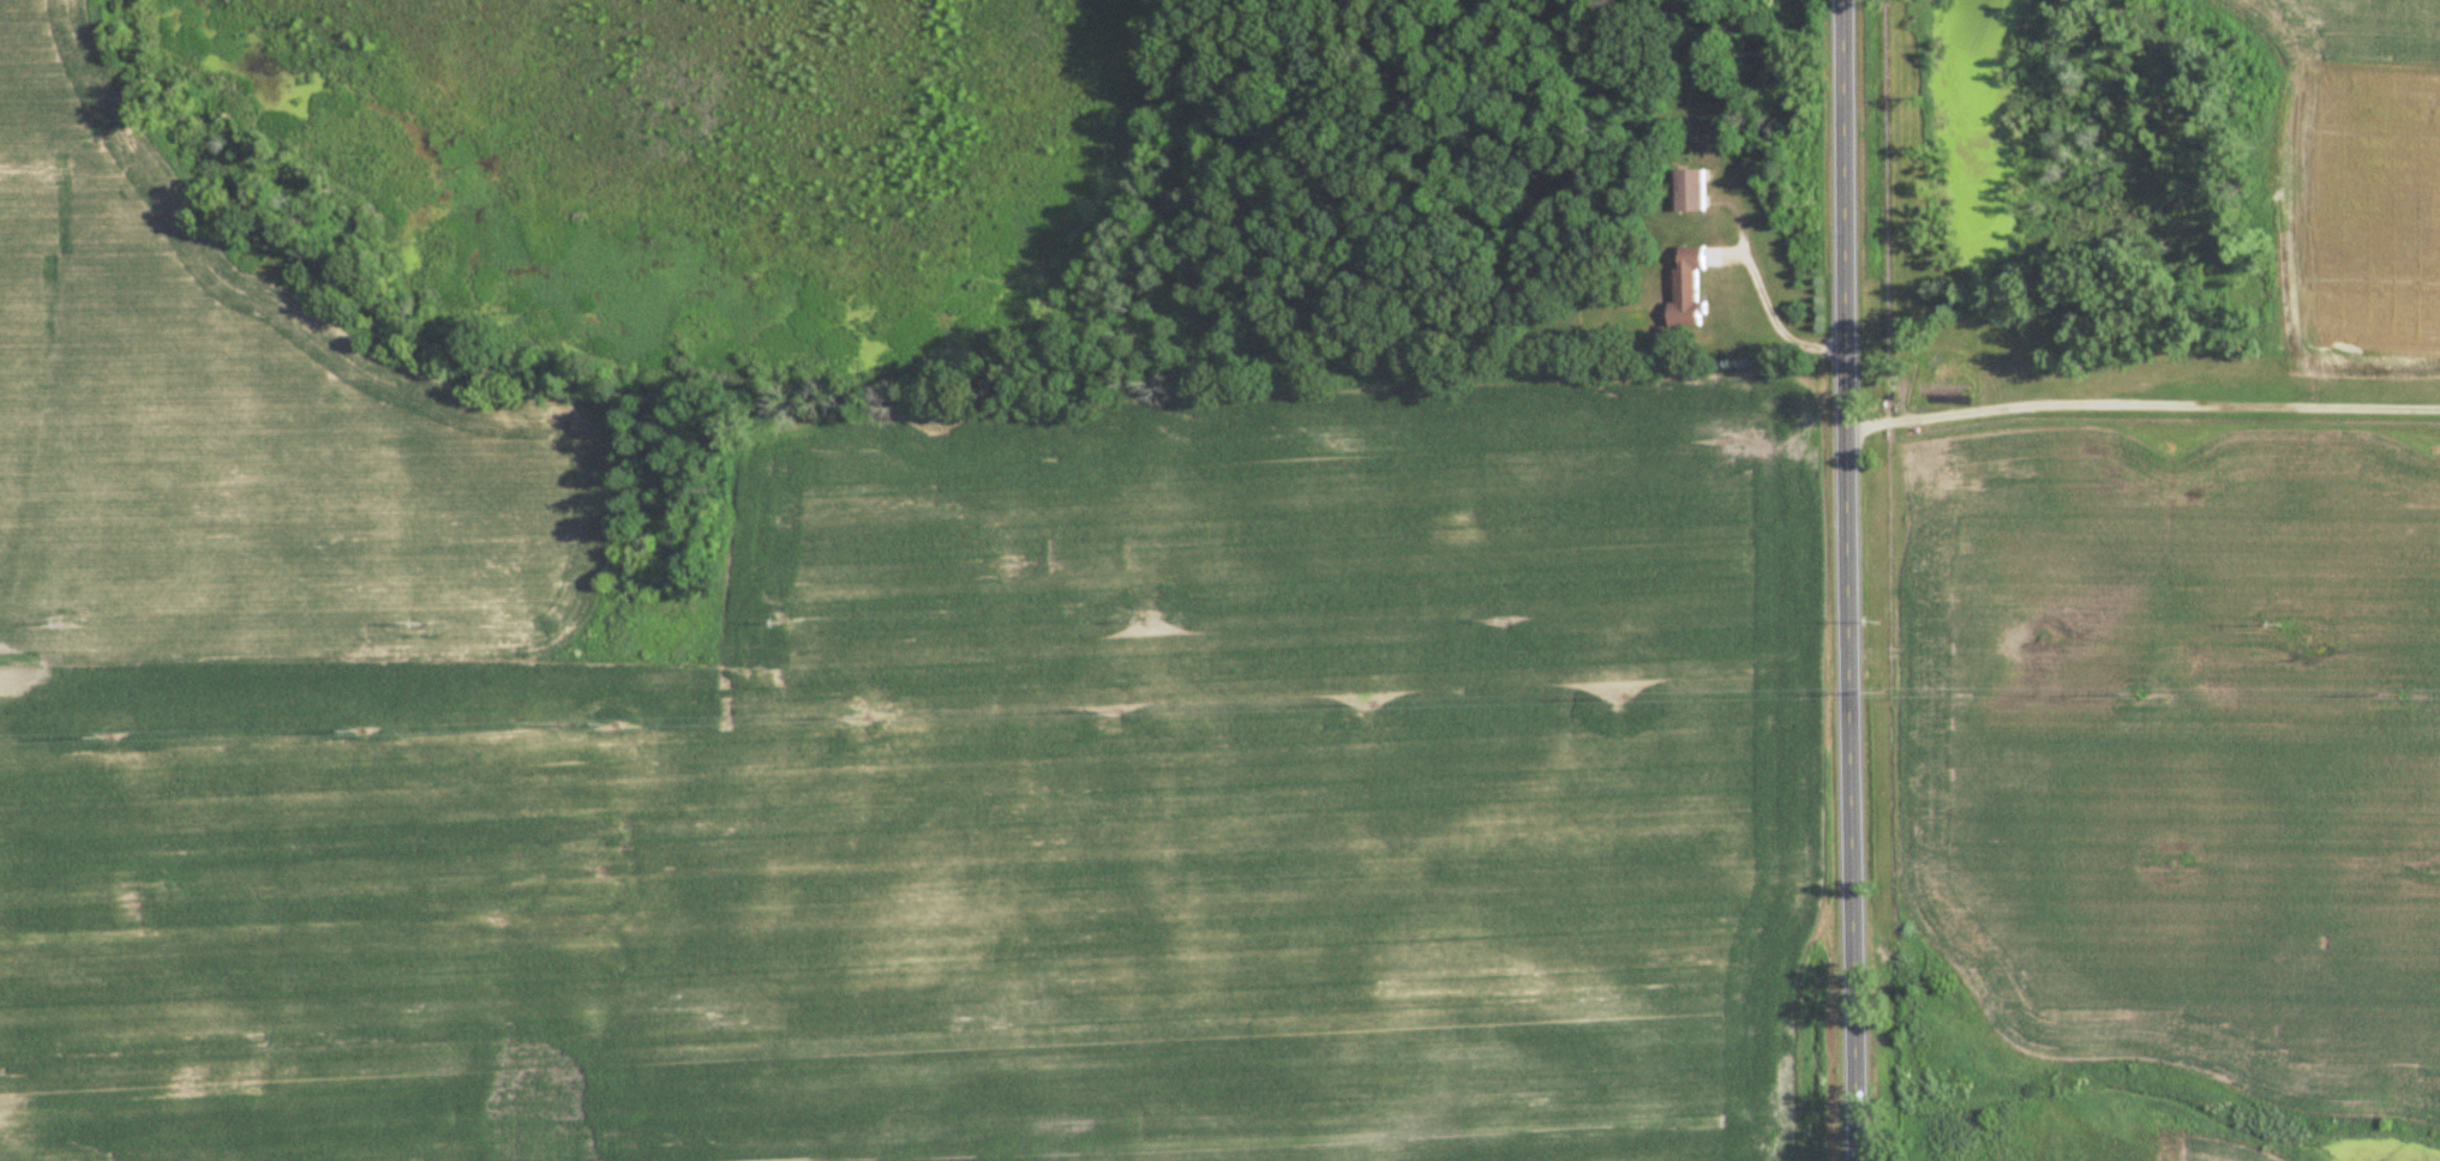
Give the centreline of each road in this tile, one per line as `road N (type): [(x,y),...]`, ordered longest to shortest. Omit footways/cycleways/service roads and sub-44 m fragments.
road 1 (tertiary): [(1855,1160),(1844,0)]

